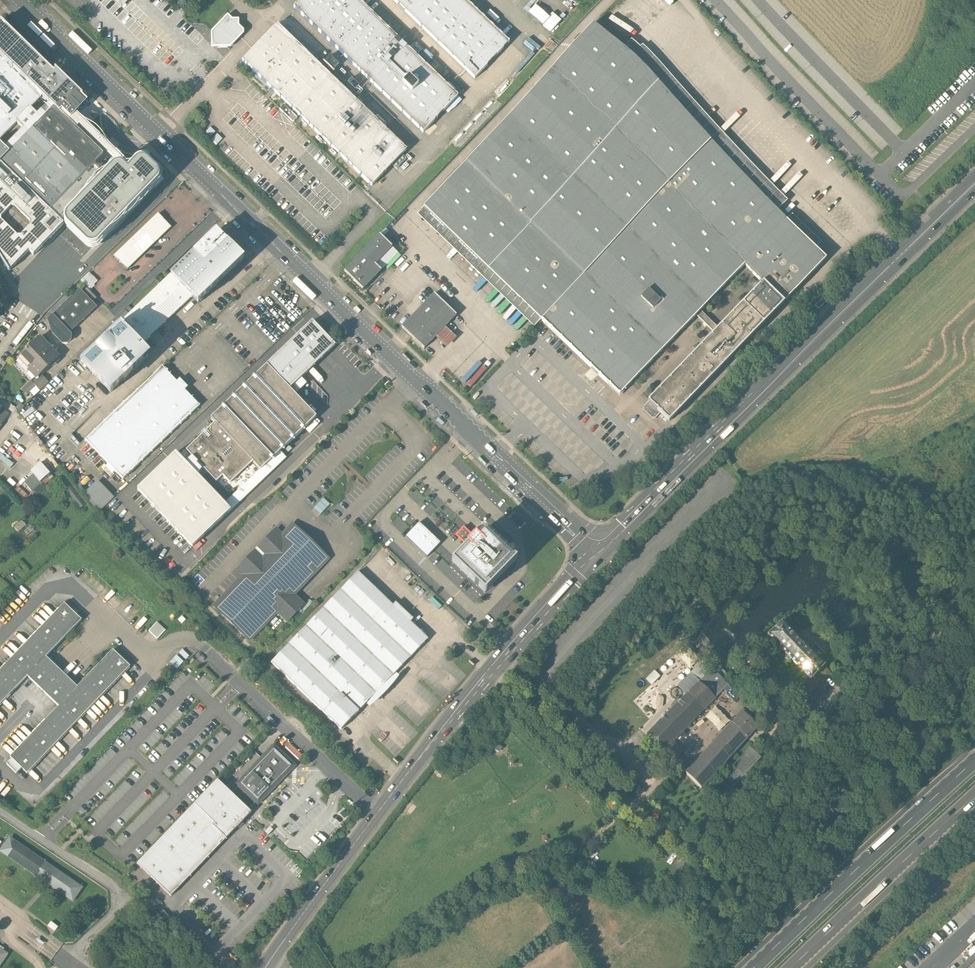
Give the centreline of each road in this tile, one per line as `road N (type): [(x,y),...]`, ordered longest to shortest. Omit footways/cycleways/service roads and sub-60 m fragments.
road 1 (tertiary): [(23,0),(597,554)]
road 2 (secondary): [(265,967),(404,778),(597,554)]
road 3 (secondary): [(597,554),(974,185)]
road 4 (motorway): [(974,761),(757,967)]
road 5 (motorway): [(790,967),(974,793)]
road 6 (unclassified): [(80,967),(69,959),(114,912),(116,896),(0,813)]

